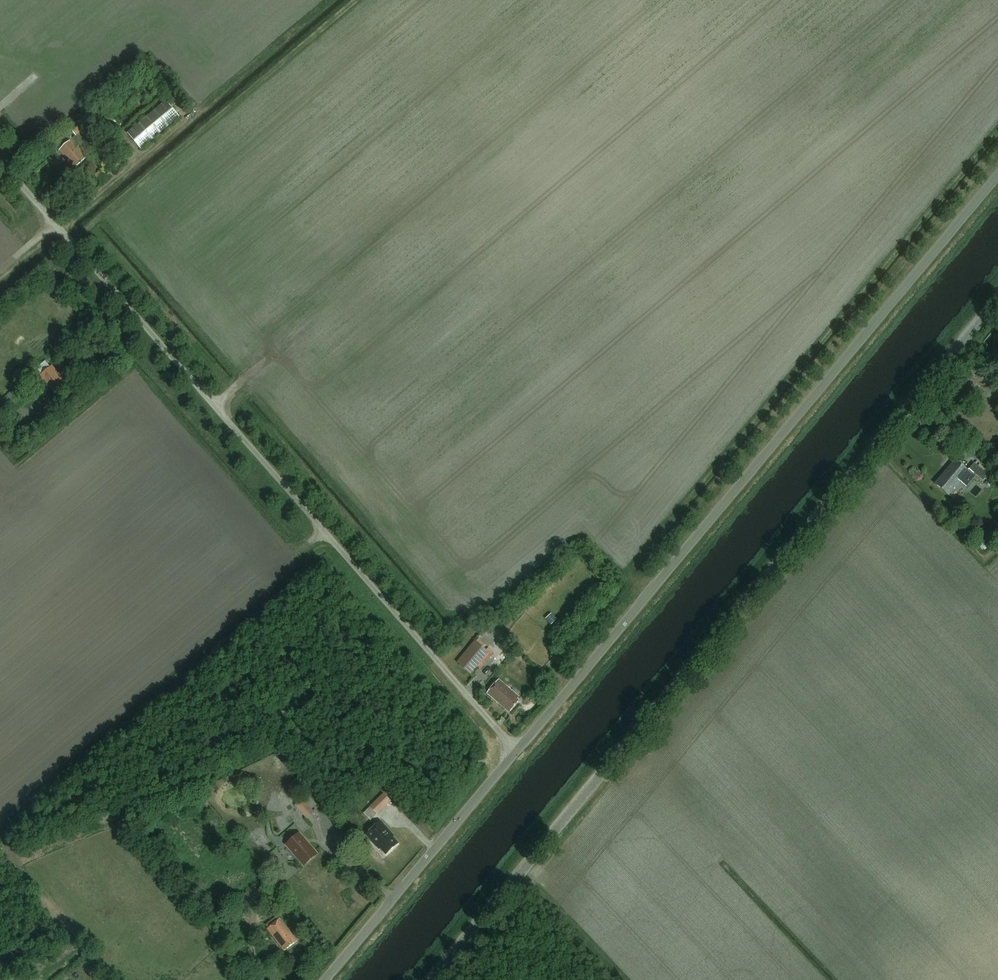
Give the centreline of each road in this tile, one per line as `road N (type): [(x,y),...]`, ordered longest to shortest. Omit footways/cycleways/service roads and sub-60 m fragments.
road 1 (tertiary): [(430,979),(997,307)]
road 2 (unclassified): [(516,751),(0,161)]
road 3 (unclassified): [(516,751),(997,173)]
road 4 (unclassified): [(326,979),(516,751)]

